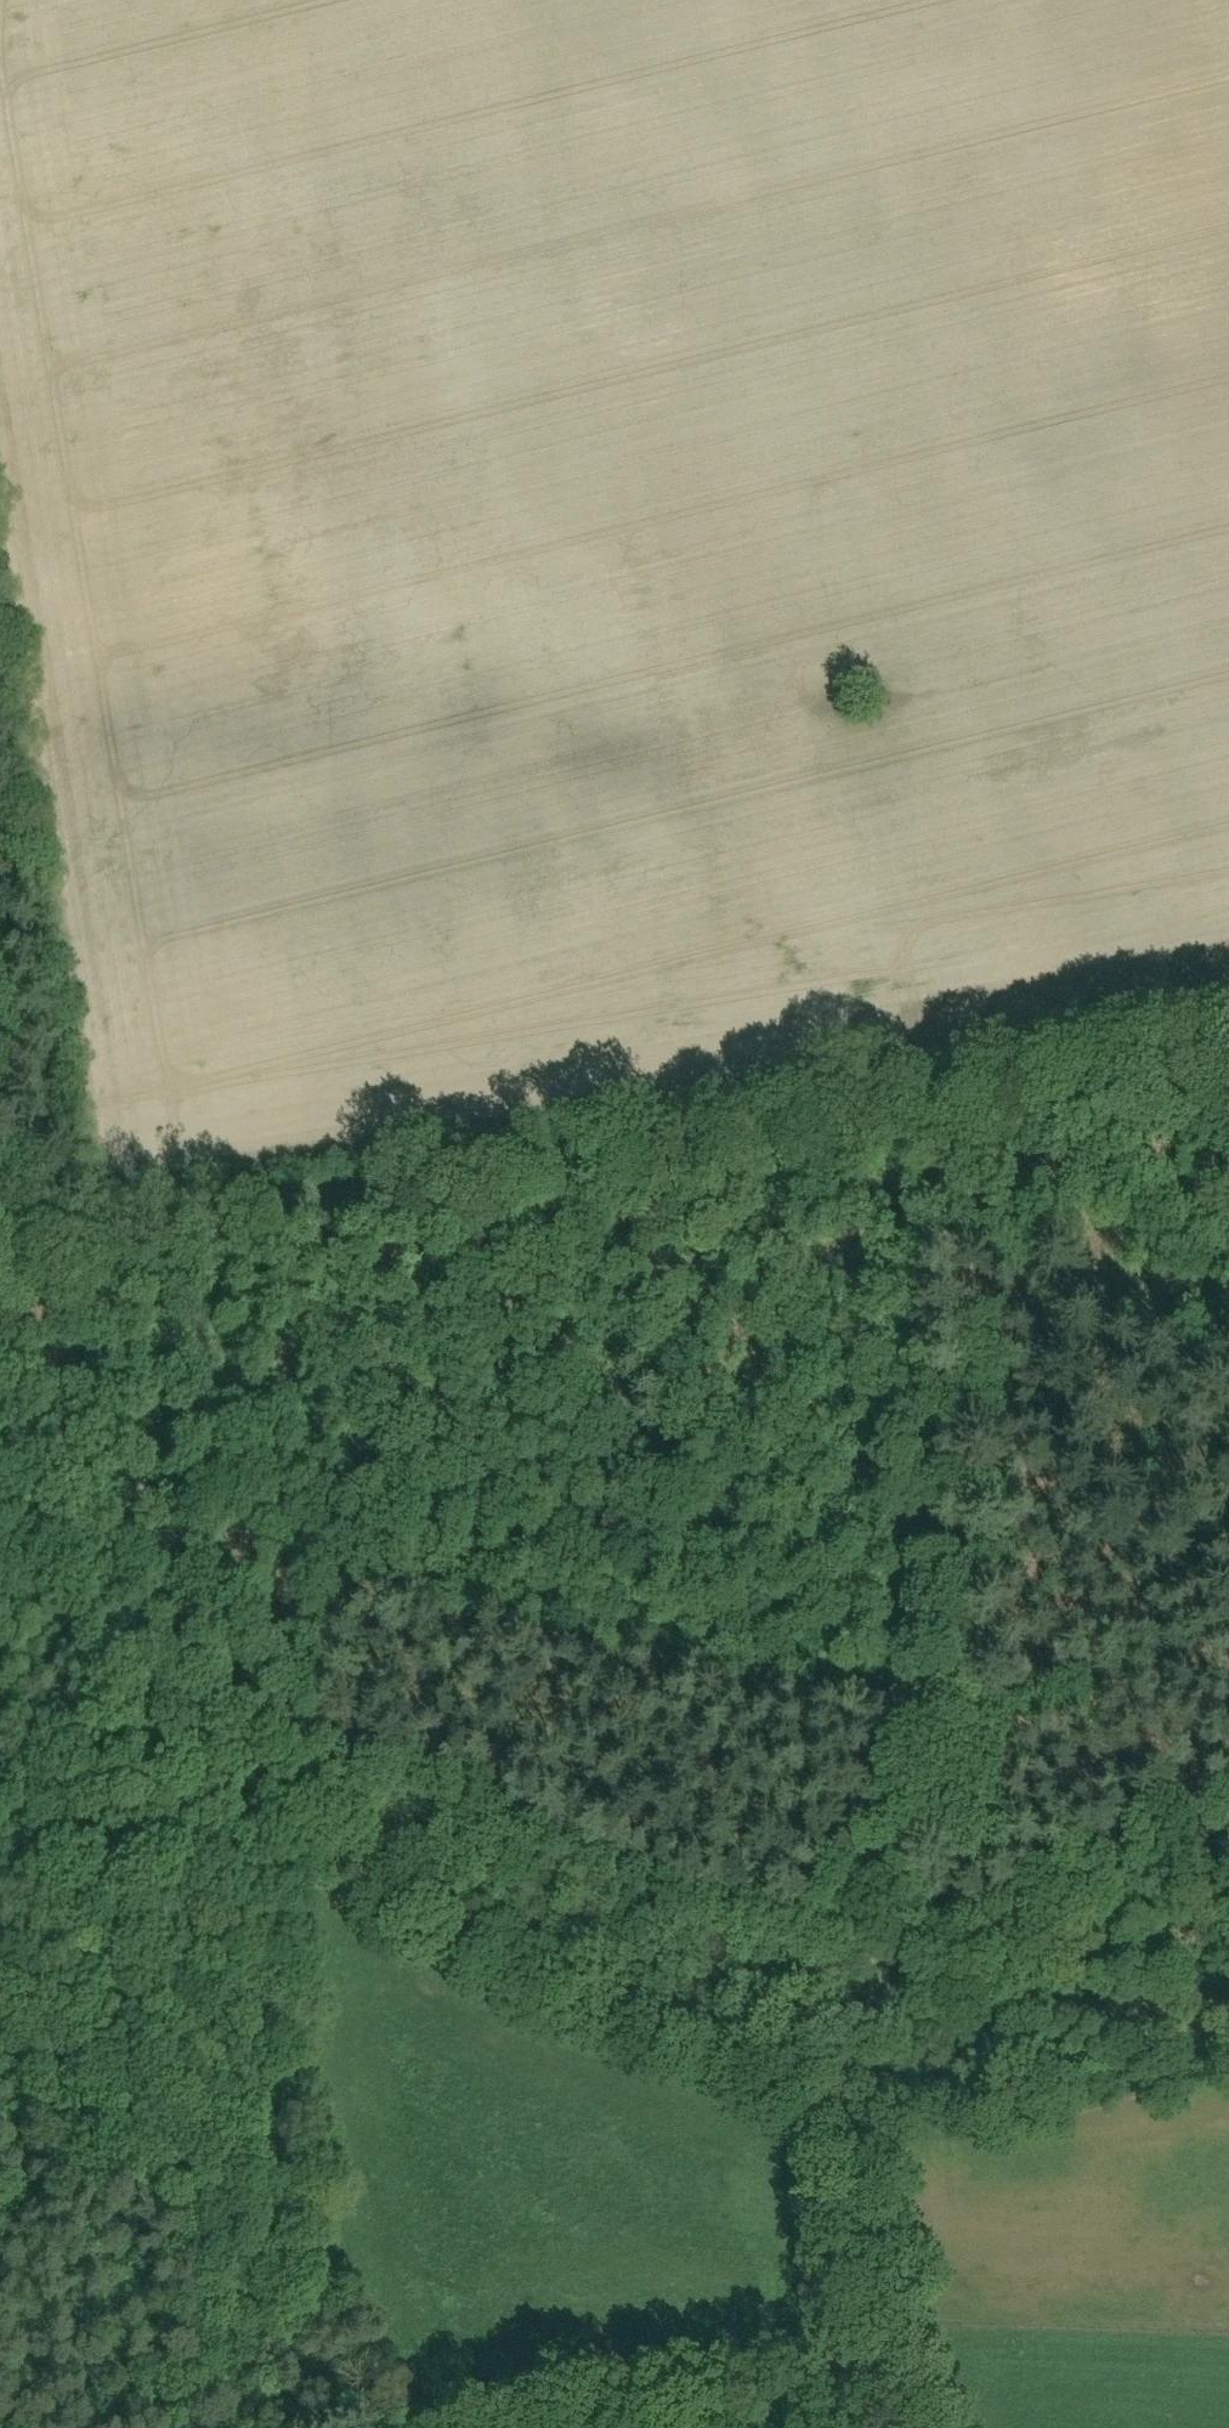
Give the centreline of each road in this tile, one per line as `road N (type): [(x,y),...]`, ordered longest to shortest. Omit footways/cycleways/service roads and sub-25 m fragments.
road 1 (track): [(926,1102),(949,1178),(982,1722),(876,1933),(865,1984),(860,2043),(878,2238),(912,2427)]
road 2 (unclassified): [(0,1249),(1228,1057)]

